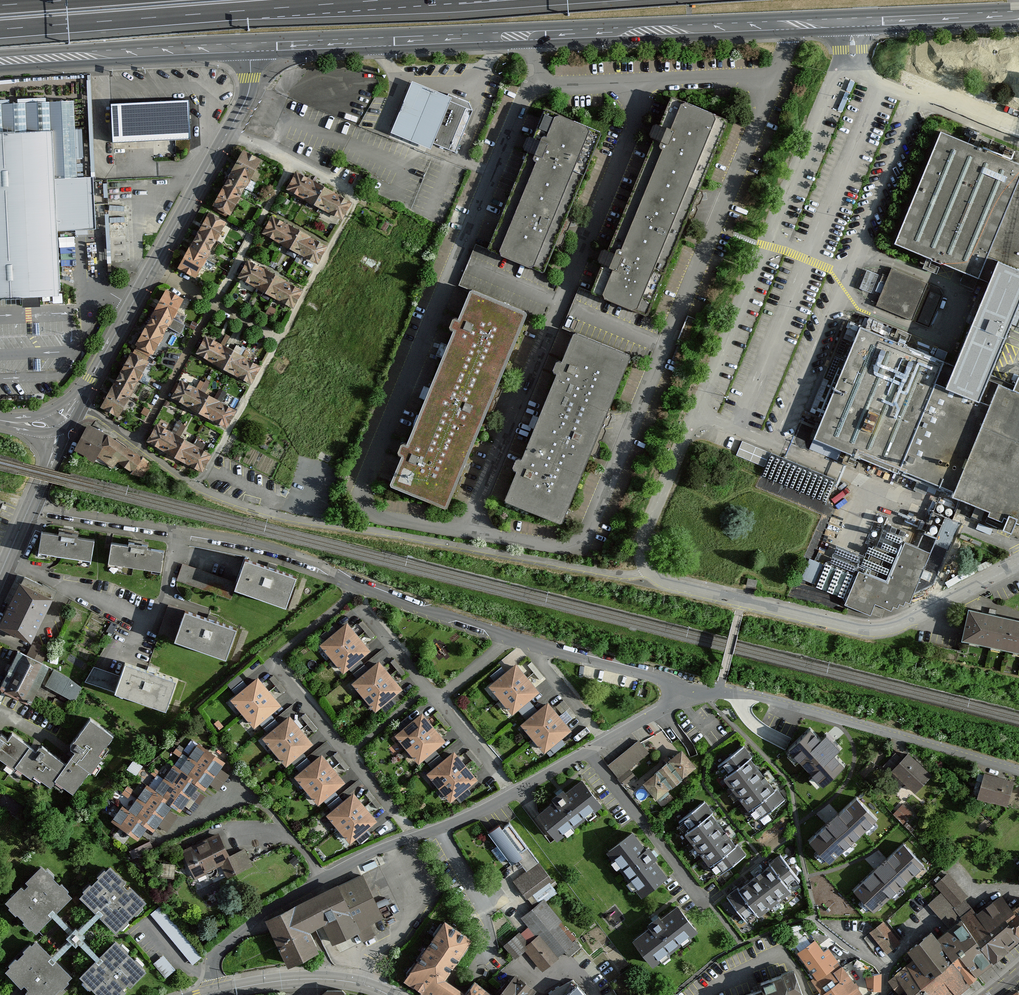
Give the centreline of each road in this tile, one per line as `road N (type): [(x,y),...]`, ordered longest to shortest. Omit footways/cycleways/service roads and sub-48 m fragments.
road 1 (residential): [(852,22),(850,66),(835,79),(642,537),(654,576),(743,602)]
road 2 (residential): [(31,508),(250,546),(508,639),(662,679),(683,700)]
road 3 (primary): [(249,47),(852,22)]
road 4 (residential): [(683,700),(516,794),(371,853),(281,905),(216,956),(216,991)]
road 5 (residential): [(196,488),(354,203),(348,190),(228,135)]
road 6 (motorway): [(0,30),(384,0)]
road 7 (residential): [(720,692),(1018,772)]
road 8 (residential): [(743,602),(882,630),(1018,563)]
road 9 (tertiary): [(93,380),(228,135)]
road 10 (primary): [(0,61),(249,47)]
road 11 (tertiary): [(390,994),(313,978),(216,991)]
road 12 (primary): [(852,22),(1018,15)]
road 13 (residential): [(80,404),(196,488)]
road 14 (residential): [(196,488),(322,523)]

